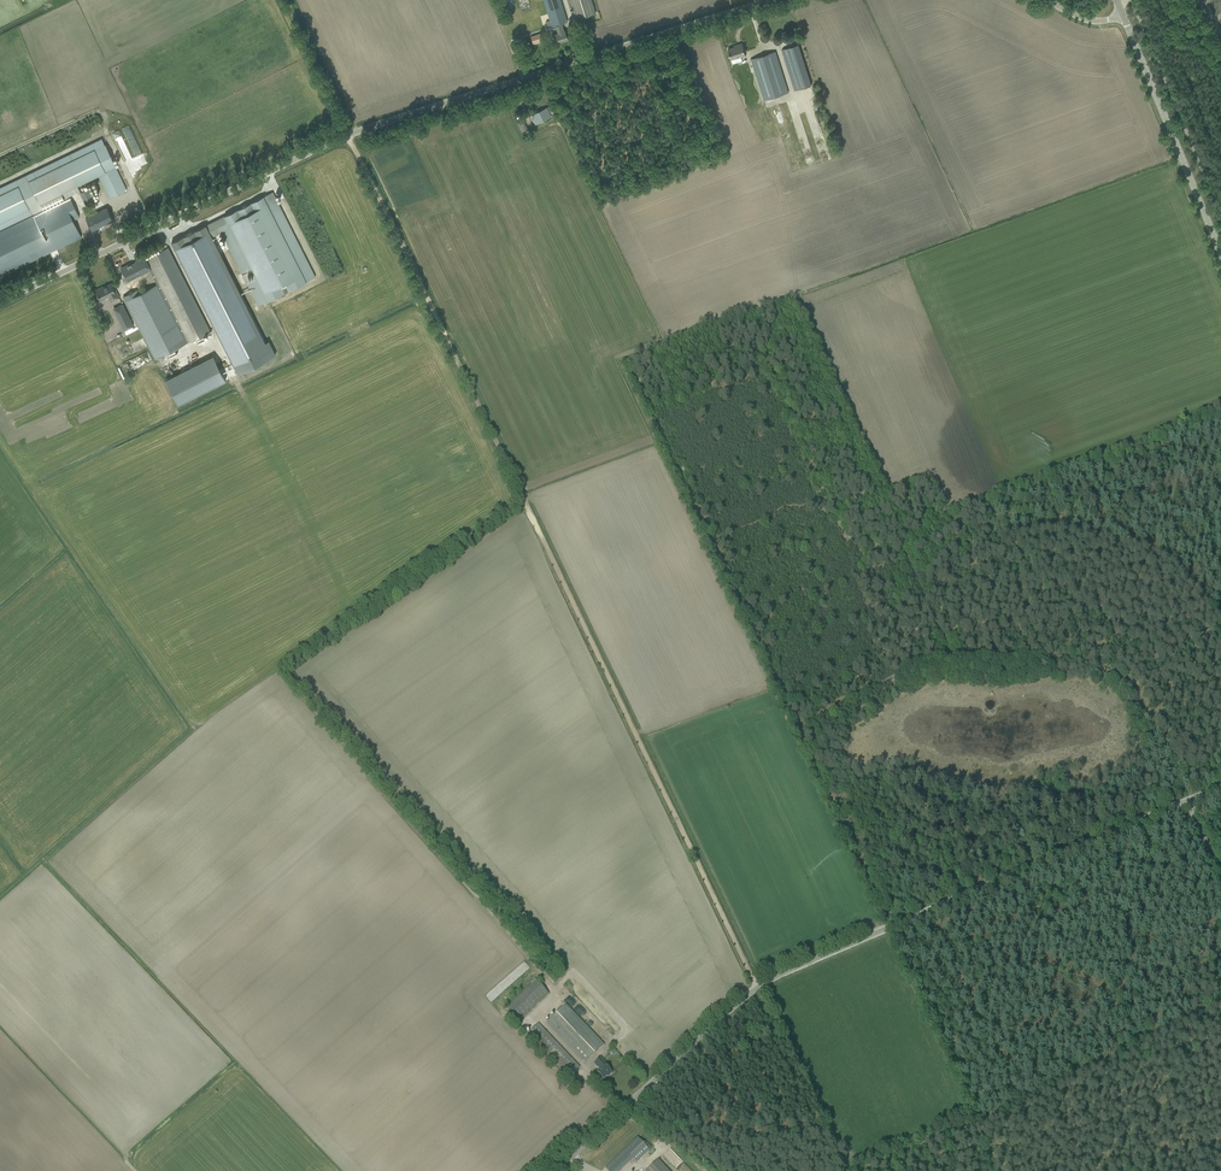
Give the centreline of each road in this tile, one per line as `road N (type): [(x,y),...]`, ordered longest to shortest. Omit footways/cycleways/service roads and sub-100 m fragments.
road 1 (track): [(347,136),(756,988)]
road 2 (unclassified): [(0,303),(363,129),(773,0)]
road 3 (unclassified): [(556,1170),(764,983),(1187,800)]
road 4 (tertiary): [(1220,254),(1124,17)]

